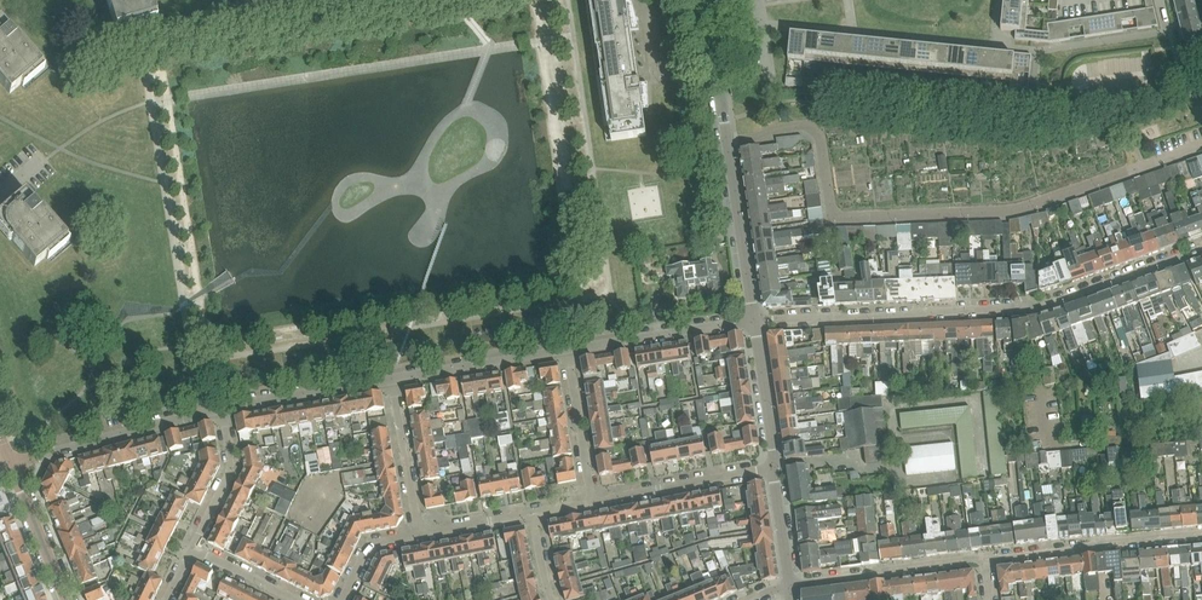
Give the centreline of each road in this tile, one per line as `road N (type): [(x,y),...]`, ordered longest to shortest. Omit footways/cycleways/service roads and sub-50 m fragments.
road 1 (unclassified): [(726,144),(782,127),(816,129),(832,208),(842,217),(1014,211),(1201,143)]
road 2 (unclassified): [(1201,247),(1012,309),(753,320)]
road 3 (residential): [(764,24),(1030,51)]
road 4 (unclassified): [(982,559),(1201,535)]
road 5 (residential): [(13,464),(221,407)]
road 6 (unclassified): [(791,584),(982,559)]
road 7 (residential): [(567,349),(753,320)]
road 8 (residential): [(593,502),(774,467)]
road 9 (residential): [(753,320),(726,144)]
road 10 (residential): [(394,379),(567,349)]
road 11 (residential): [(221,407),(394,379)]
road 12 (residential): [(394,379),(419,534)]
road 13 (residential): [(593,502),(567,349)]
road 14 (unclassified): [(191,550),(233,465),(221,407)]
road 15 (residential): [(774,467),(753,320)]
road 16 (residential): [(726,144),(707,0)]
road 17 (unclassified): [(66,599),(13,464)]

